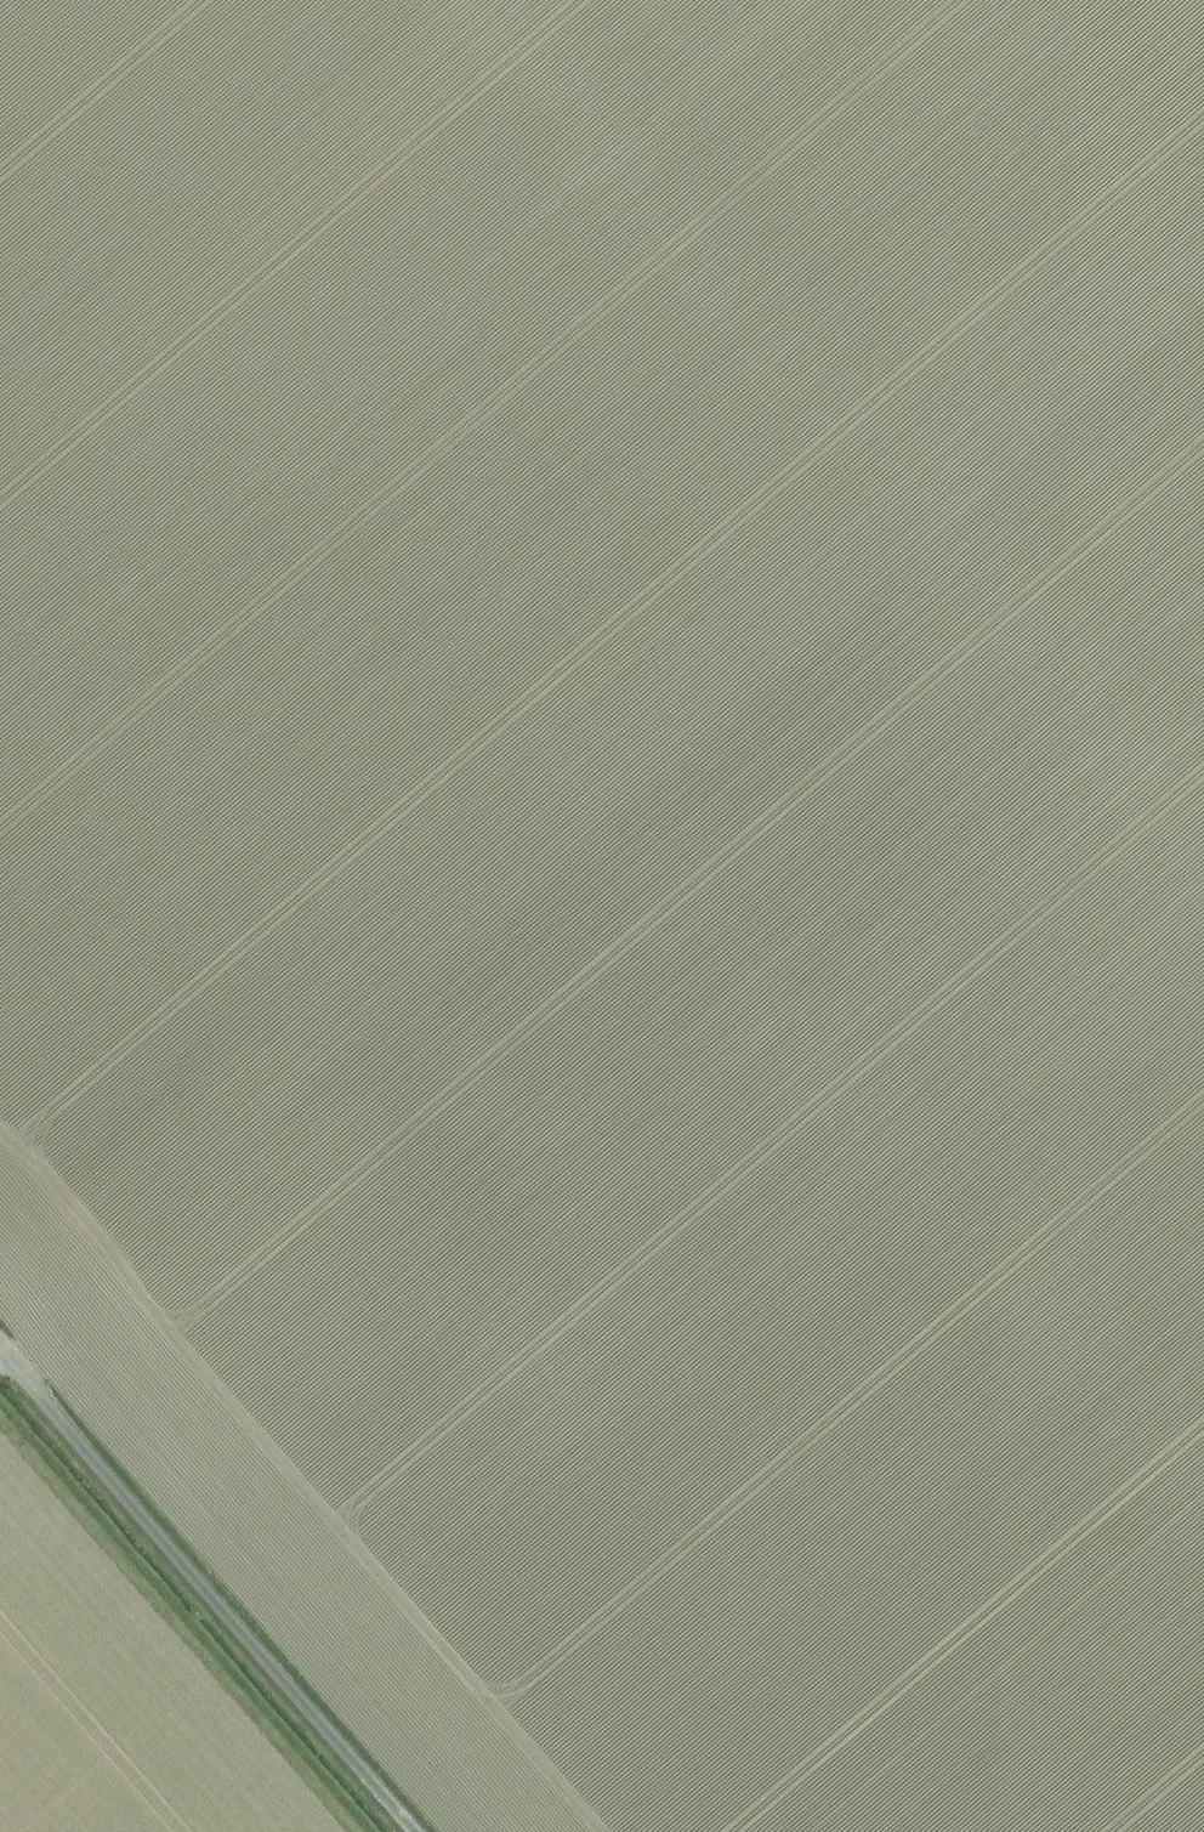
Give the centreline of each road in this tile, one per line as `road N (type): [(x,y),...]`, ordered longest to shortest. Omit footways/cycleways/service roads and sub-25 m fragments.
road 1 (unclassified): [(421,1831),(0,1345)]

